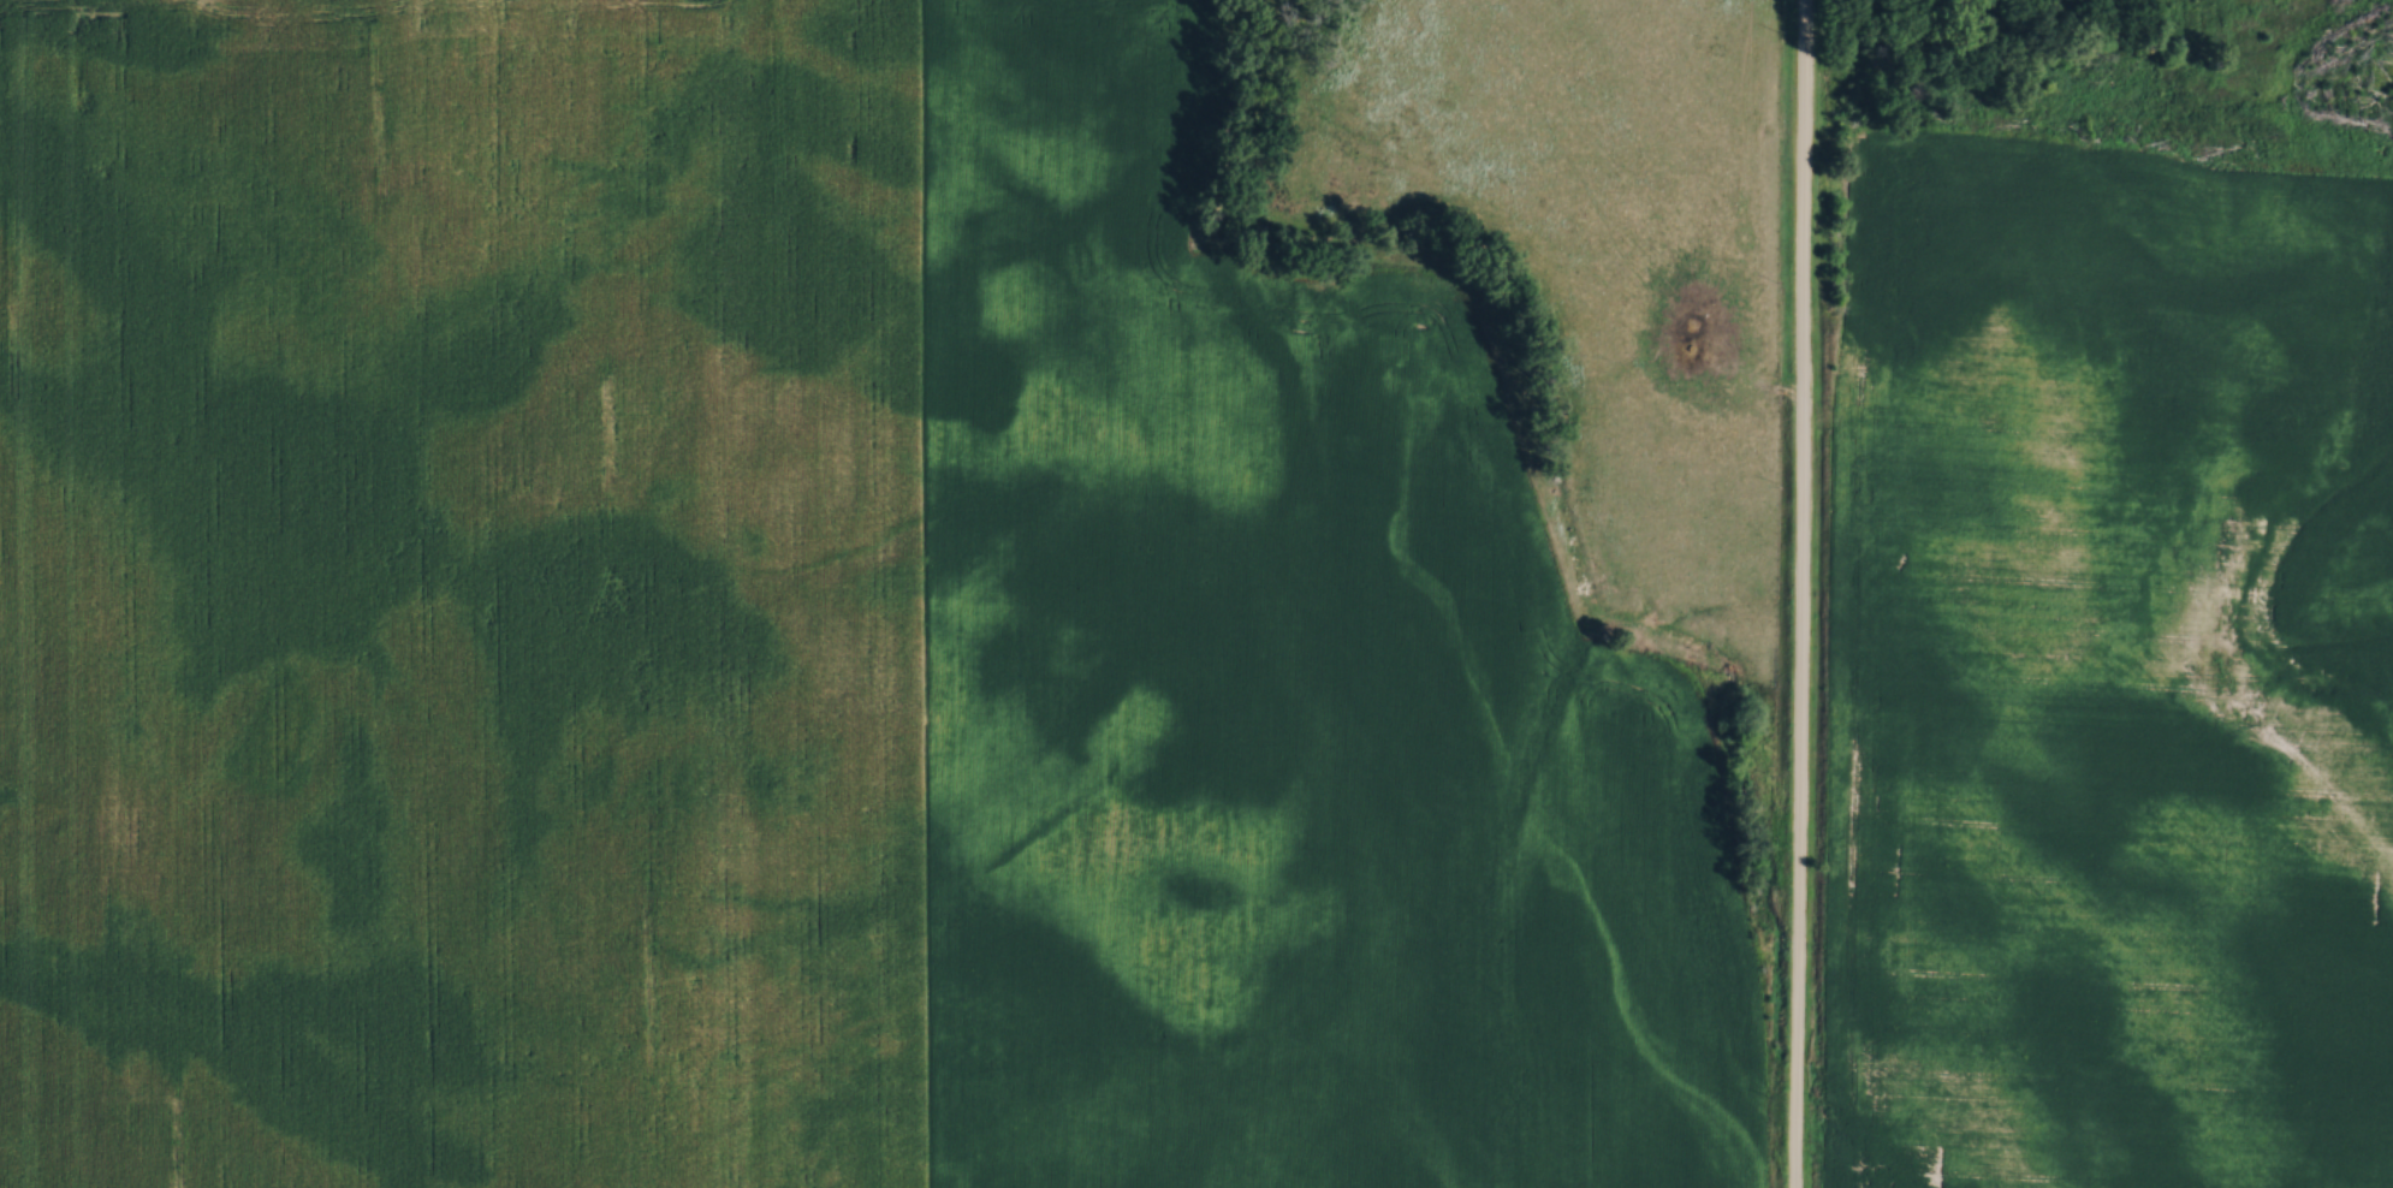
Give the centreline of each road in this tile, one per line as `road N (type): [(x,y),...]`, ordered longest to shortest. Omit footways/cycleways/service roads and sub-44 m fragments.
road 1 (residential): [(1796,1187),(1806,0)]

